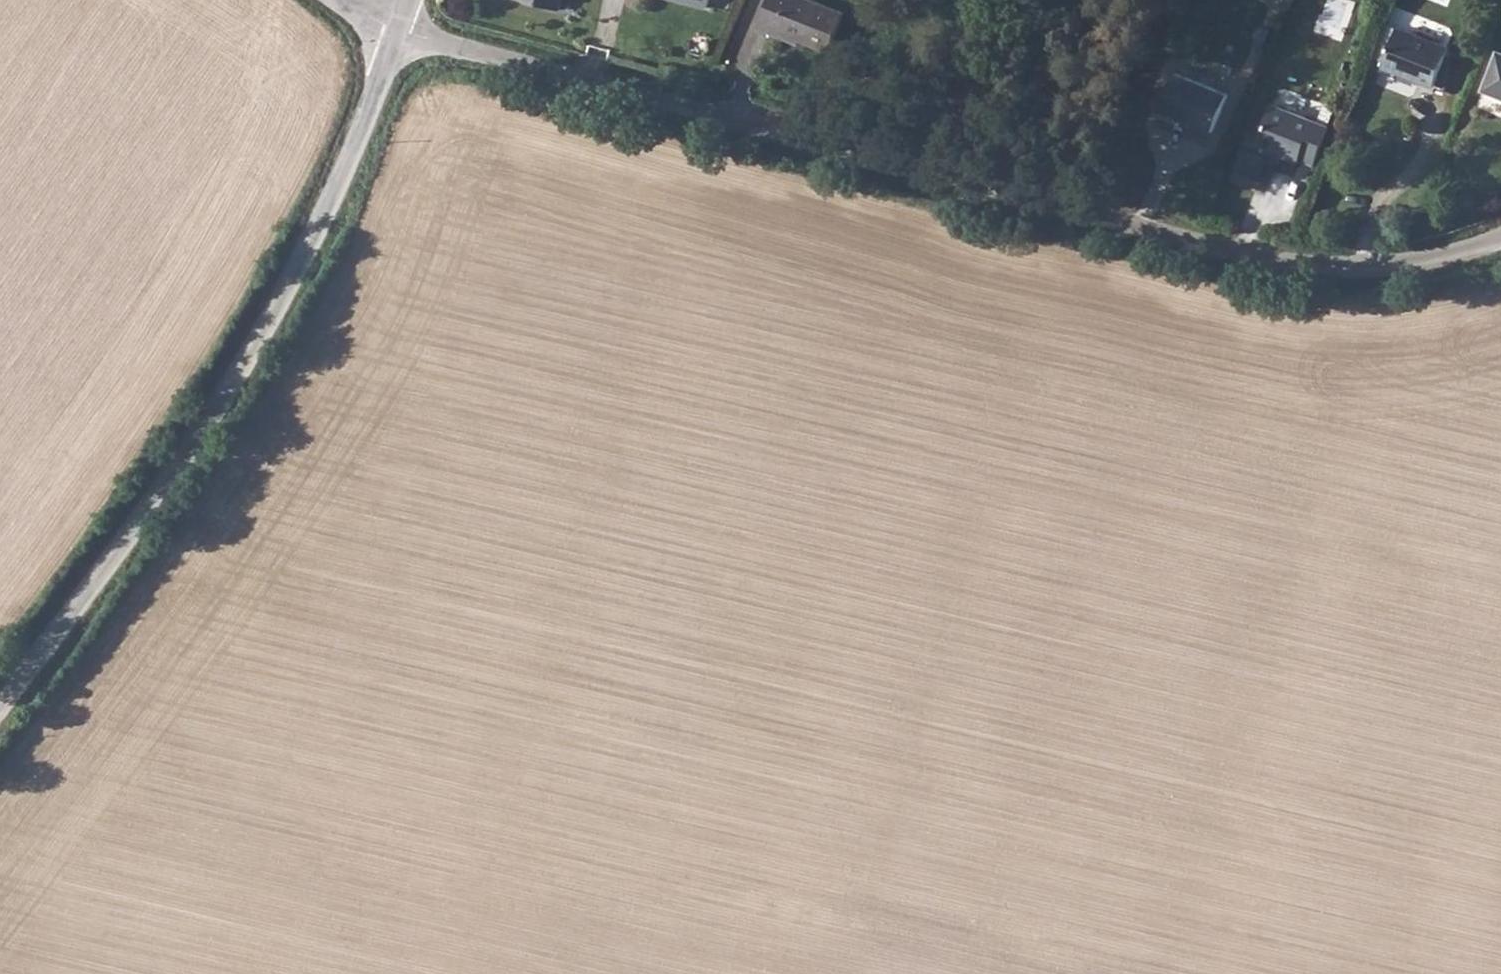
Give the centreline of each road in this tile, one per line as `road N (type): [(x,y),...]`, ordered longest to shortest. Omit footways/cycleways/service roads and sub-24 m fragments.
road 1 (unclassified): [(397,32),(1262,259),(1394,265),(1500,239)]
road 2 (unclassified): [(0,705),(248,359),(334,195),(397,32)]

